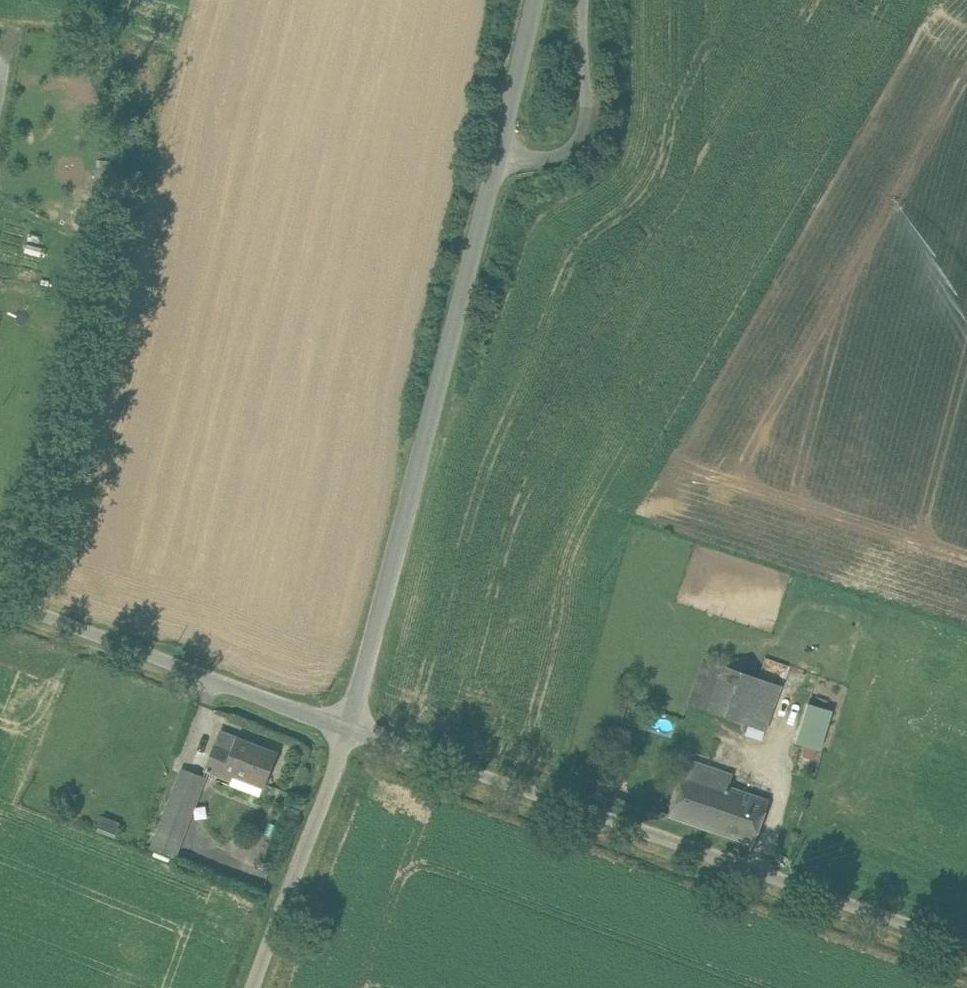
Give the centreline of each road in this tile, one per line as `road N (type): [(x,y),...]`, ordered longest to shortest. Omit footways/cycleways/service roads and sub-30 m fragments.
road 1 (unclassified): [(350,728),(966,942)]
road 2 (unclassified): [(497,154),(350,728)]
road 3 (unclassified): [(0,596),(350,728)]
road 4 (unclassified): [(350,728),(254,987)]
road 5 (unclassified): [(497,154),(547,157),(581,135),(580,0)]
road 6 (unclassified): [(528,0),(497,154)]

